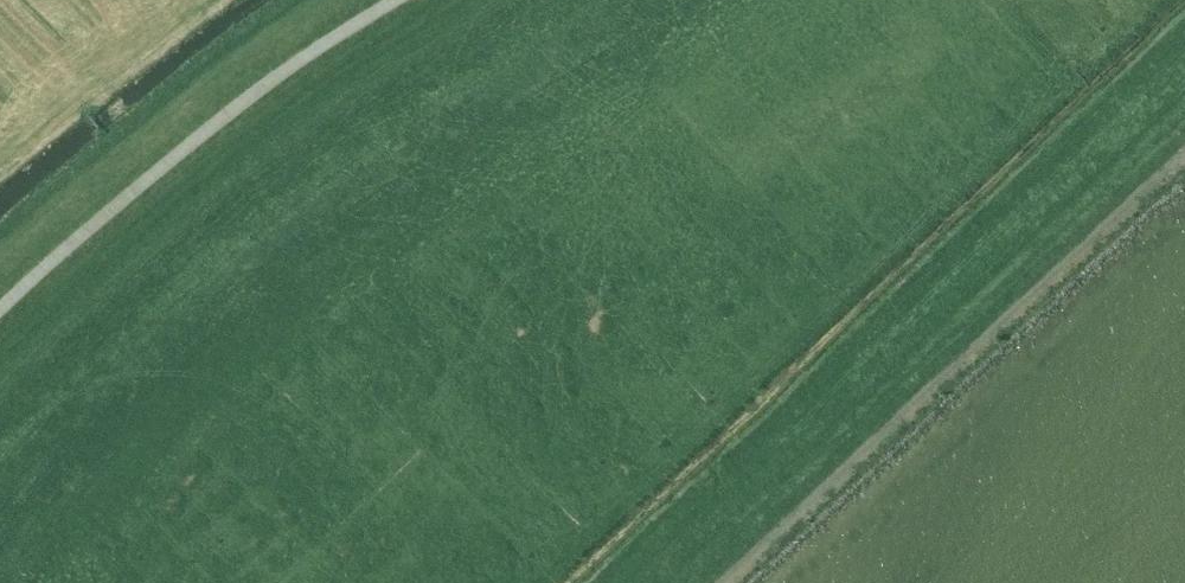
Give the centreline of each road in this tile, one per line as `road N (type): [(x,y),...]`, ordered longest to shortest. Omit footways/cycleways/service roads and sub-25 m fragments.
road 1 (unclassified): [(0,307),(250,94),(392,0)]

